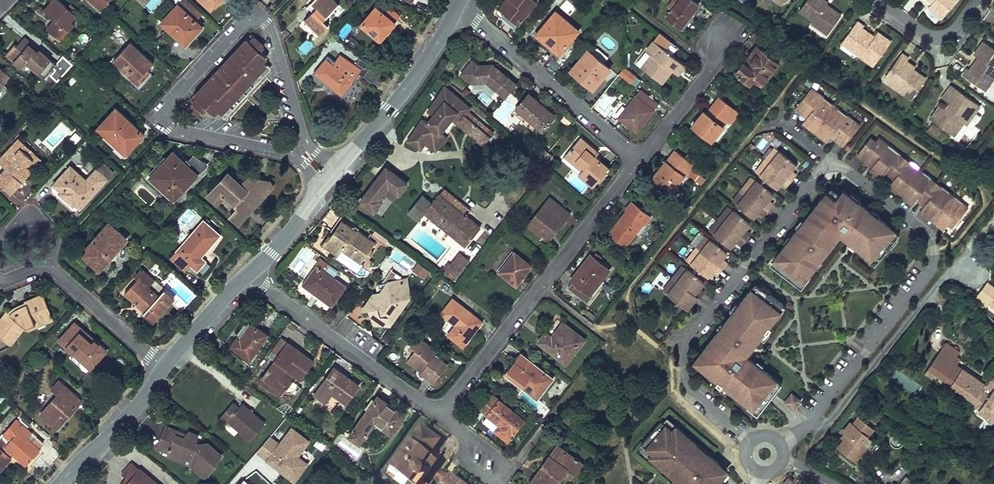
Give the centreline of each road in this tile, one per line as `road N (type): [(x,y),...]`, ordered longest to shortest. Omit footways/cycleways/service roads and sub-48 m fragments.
road 1 (residential): [(830,161),(683,345),(687,386),(748,441)]
road 2 (residential): [(440,408),(641,161)]
road 3 (residential): [(310,157),(258,12),(240,21),(169,99),(170,126)]
road 4 (residential): [(972,274),(956,261),(825,426),(796,432)]
road 5 (residential): [(460,8),(641,161)]
road 6 (residential): [(935,246),(934,262),(796,432)]
road 7 (residential): [(440,408),(251,273)]
road 8 (tertiary): [(331,174),(460,8)]
road 9 (residential): [(641,161),(711,72),(734,29),(722,19)]
road 10 (tertiary): [(58,483),(170,368)]
road 11 (residential): [(170,368),(49,263)]
road 12 (residential): [(170,126),(310,157)]
road 13 (residential): [(935,246),(830,161)]
road 14 (tertiary): [(251,273),(331,174)]
road 15 (tertiary): [(170,368),(251,273)]
road 16 (residential): [(975,0),(953,28),(933,36),(878,0)]

